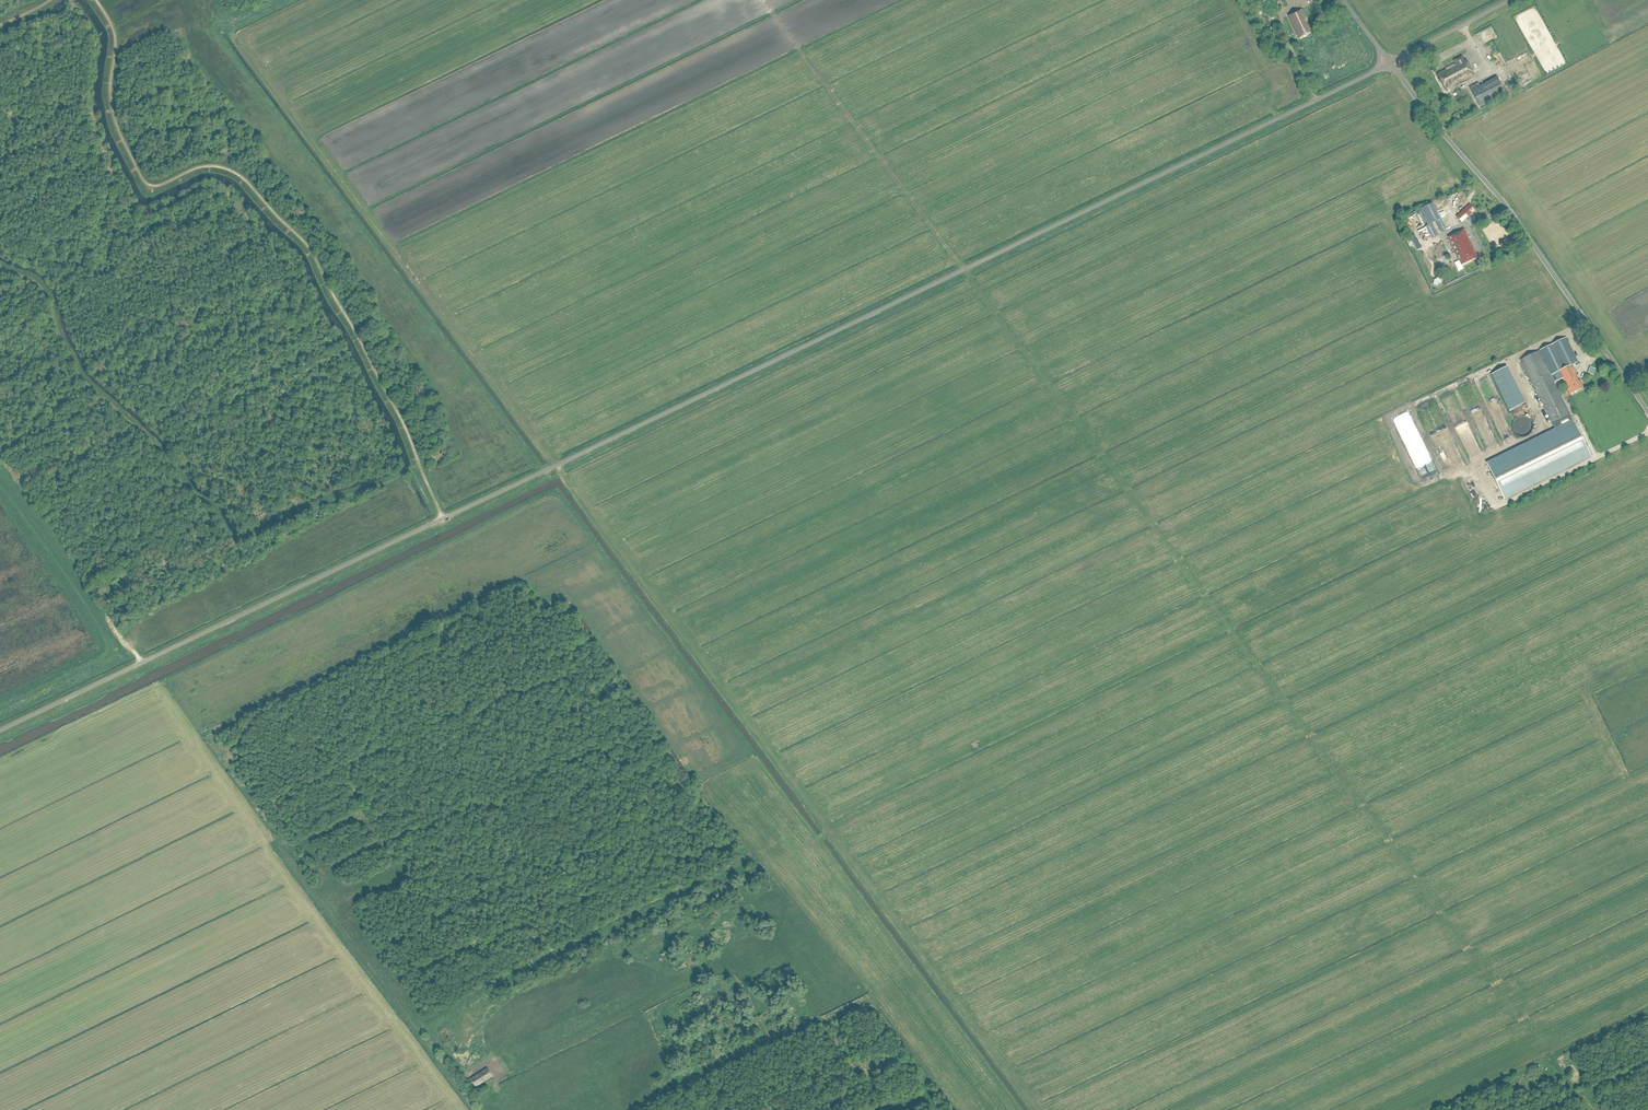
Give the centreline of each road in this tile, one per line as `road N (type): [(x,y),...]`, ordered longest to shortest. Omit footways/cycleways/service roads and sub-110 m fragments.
road 1 (unclassified): [(0,730),(1372,73)]
road 2 (track): [(762,0),(1590,1109)]
road 3 (track): [(474,1109),(160,684),(0,760)]
road 4 (track): [(420,465),(312,253),(248,183),(210,166),(154,187),(144,182),(110,106),(115,35),(96,0)]
road 5 (track): [(160,684),(555,493),(591,542)]
road 6 (unclassified): [(1647,407),(1503,202),(1401,79)]
road 7 (track): [(0,708),(112,651),(0,485)]

